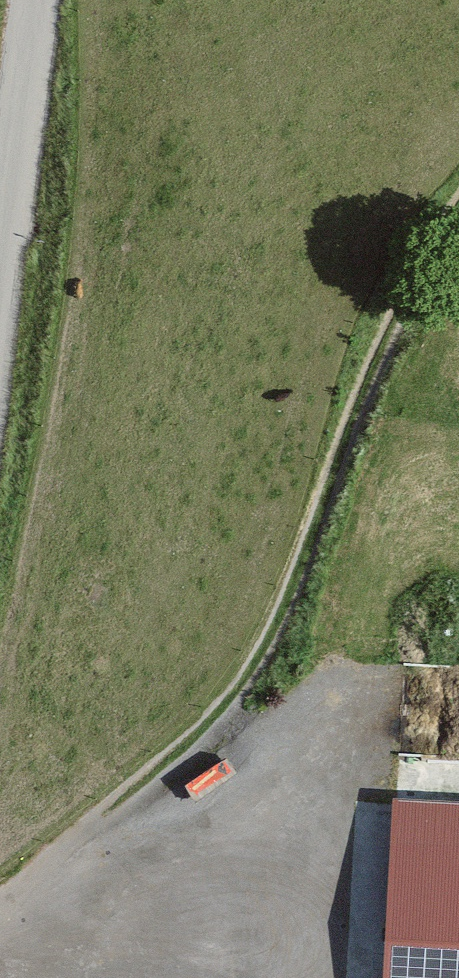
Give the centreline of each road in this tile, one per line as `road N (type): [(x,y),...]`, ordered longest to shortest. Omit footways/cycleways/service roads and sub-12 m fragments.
road 1 (track): [(458,207),(401,306),(291,596),(232,700),(17,883)]
road 2 (track): [(17,883),(93,946),(339,966)]
road 3 (tertiary): [(0,290),(37,0)]

